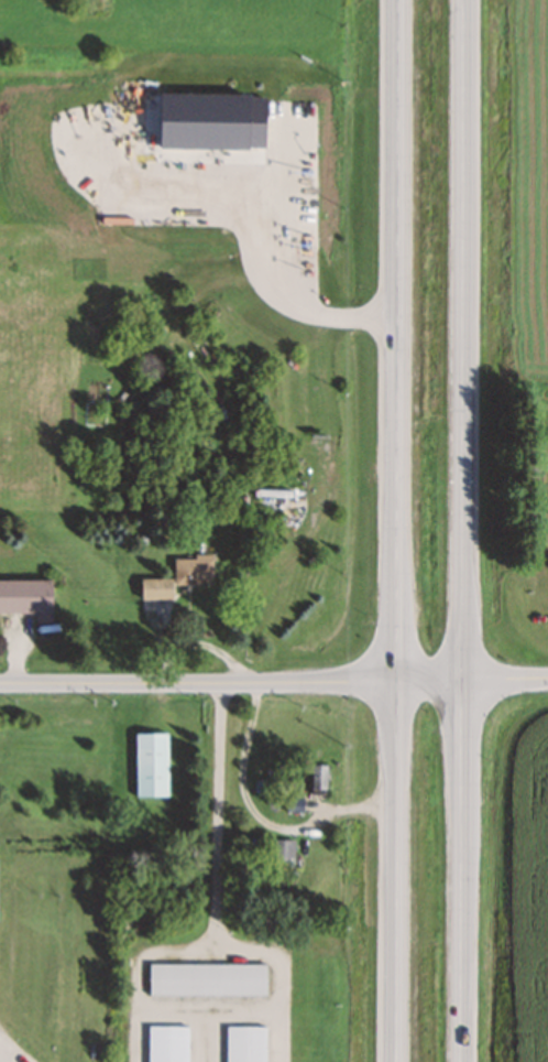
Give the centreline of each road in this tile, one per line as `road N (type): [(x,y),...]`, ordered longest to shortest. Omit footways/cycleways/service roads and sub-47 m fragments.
road 1 (trunk): [(398,0),(395,1061)]
road 2 (trunk): [(462,1061),(463,0)]
road 3 (secondary): [(0,684),(547,678)]

